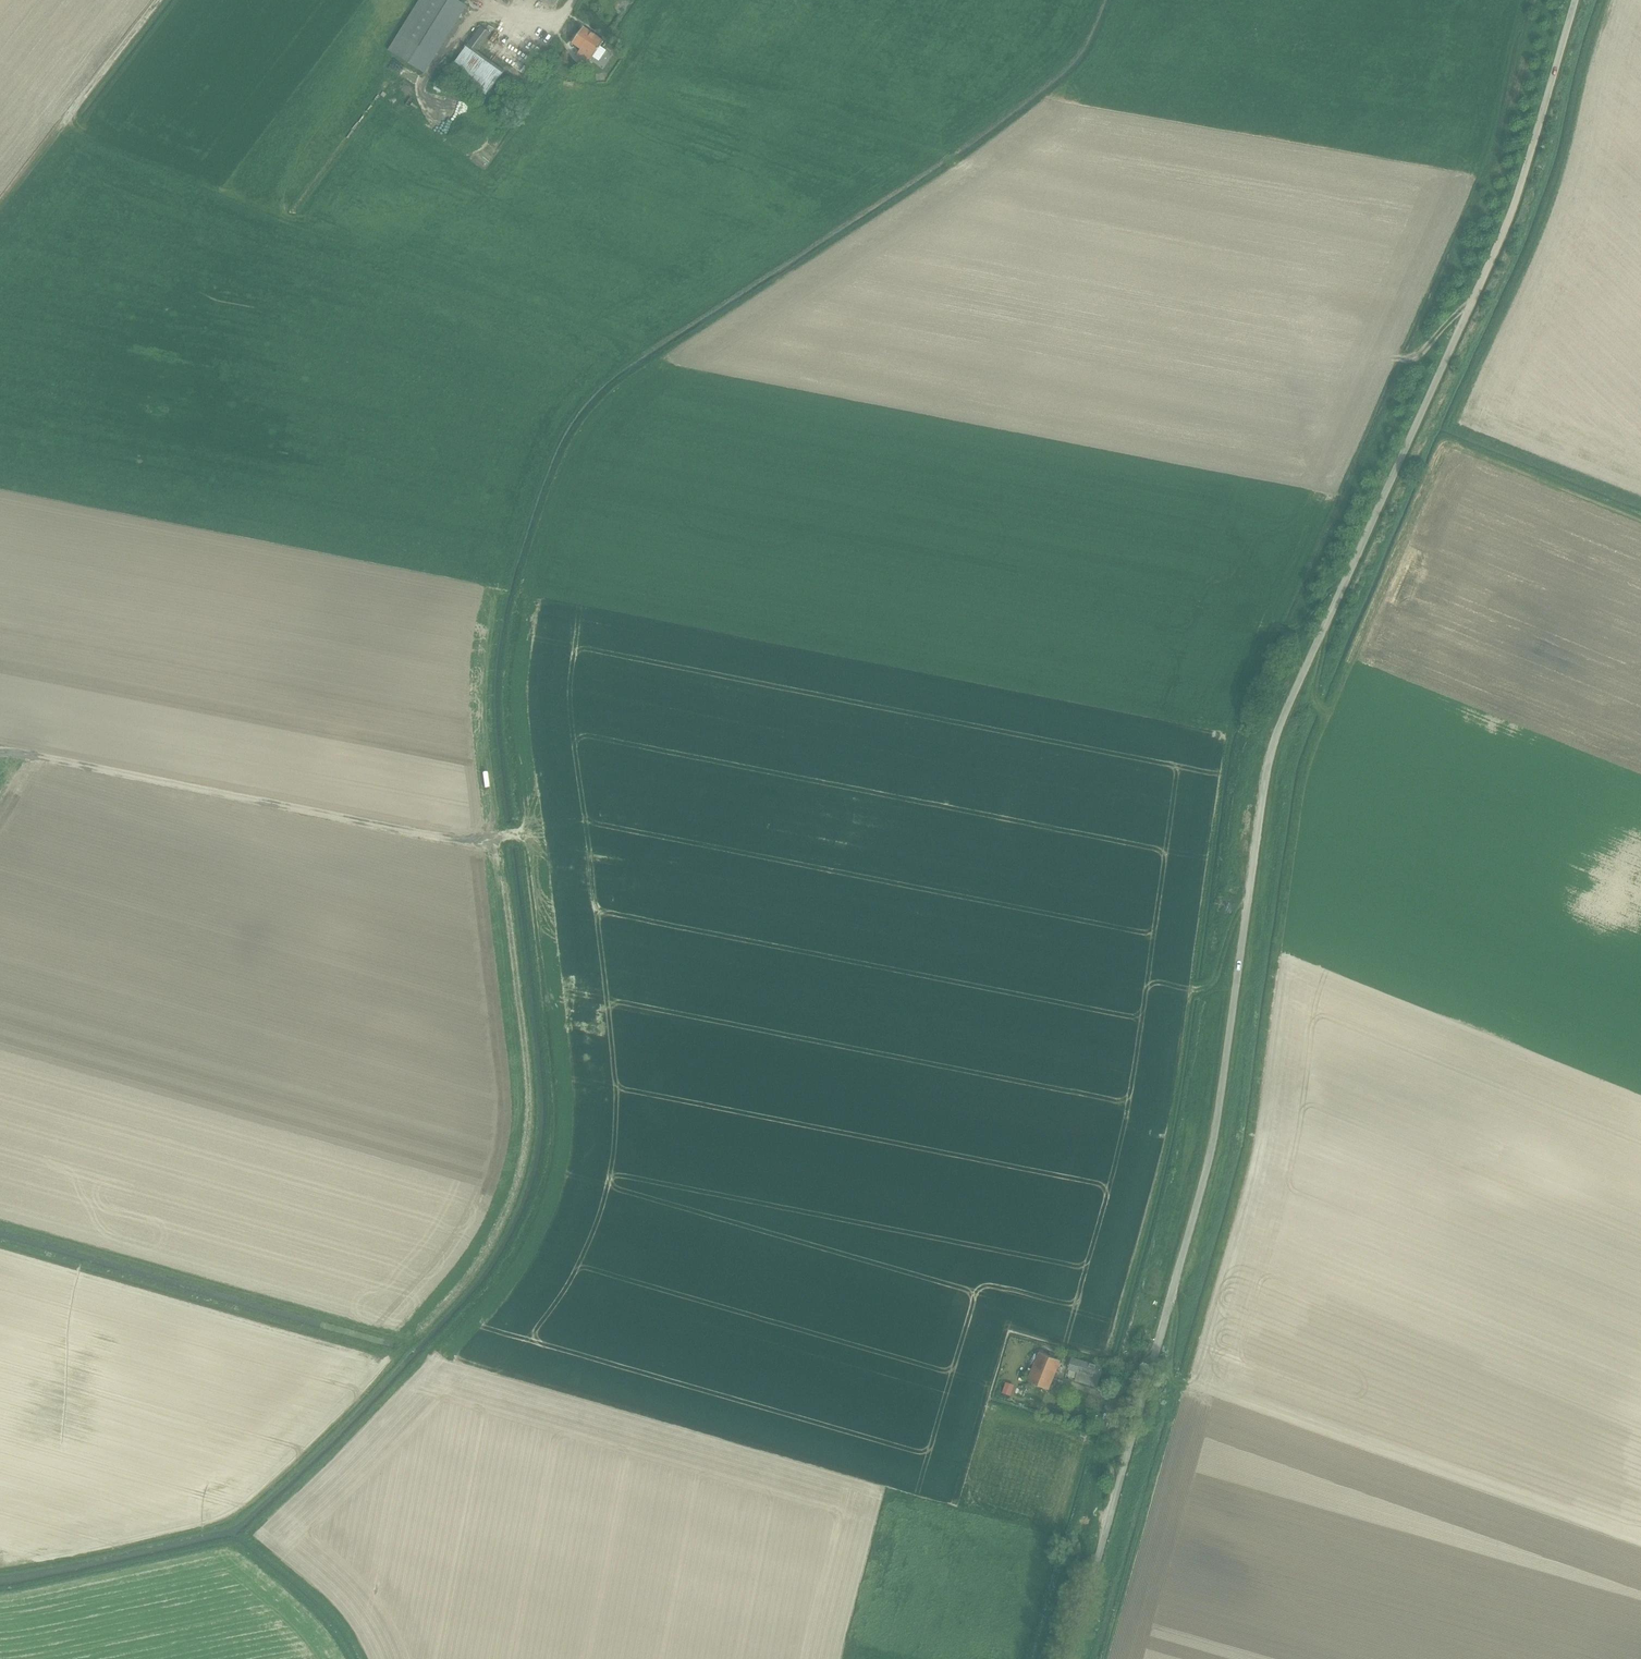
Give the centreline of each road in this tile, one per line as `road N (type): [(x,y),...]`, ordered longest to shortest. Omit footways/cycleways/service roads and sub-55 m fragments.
road 1 (unclassified): [(1068,1658),(1208,1166),(1277,732),(1496,250),(1575,0)]

